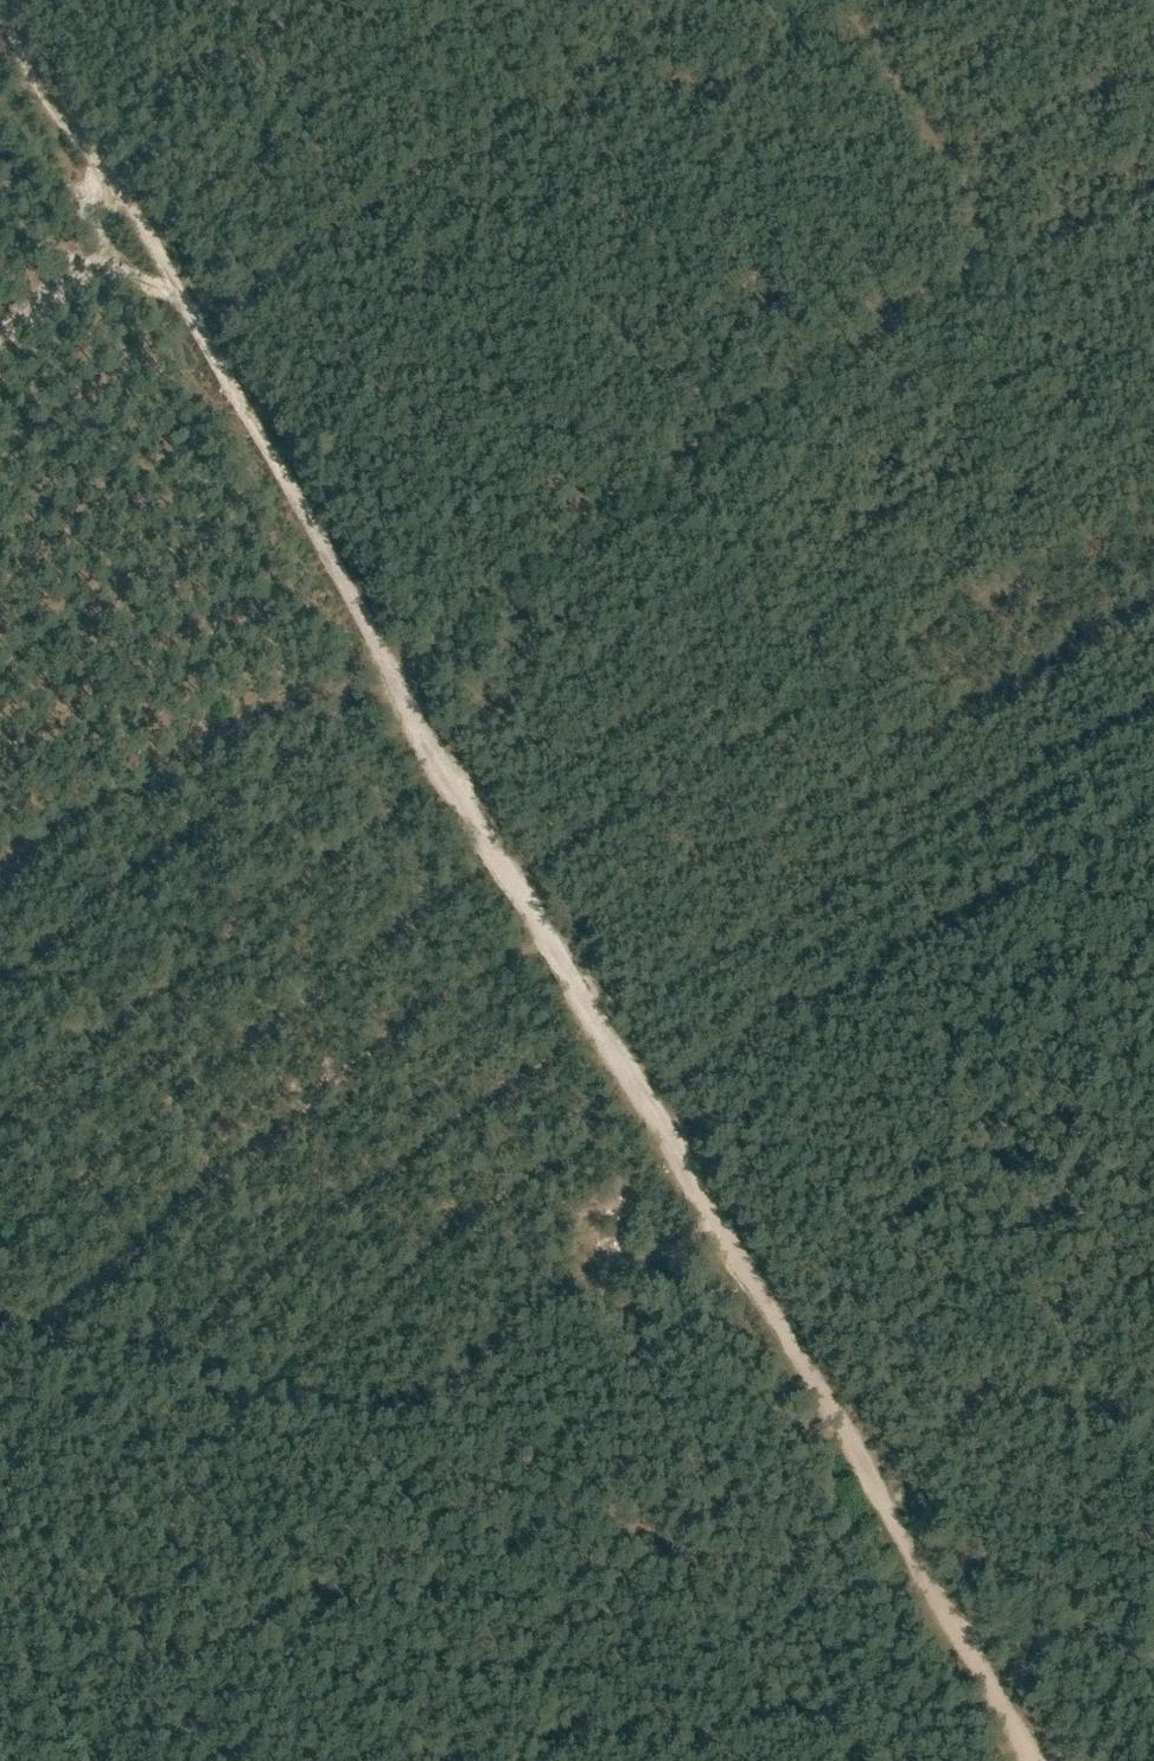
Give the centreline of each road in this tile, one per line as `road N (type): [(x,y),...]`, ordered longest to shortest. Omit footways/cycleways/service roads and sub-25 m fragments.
road 1 (track): [(1033,1760),(833,1415),(432,762),(371,633),(144,235),(56,120),(0,25)]
road 2 (track): [(1153,1639),(908,1543),(0,1324)]
road 3 (track): [(144,235),(0,318)]

